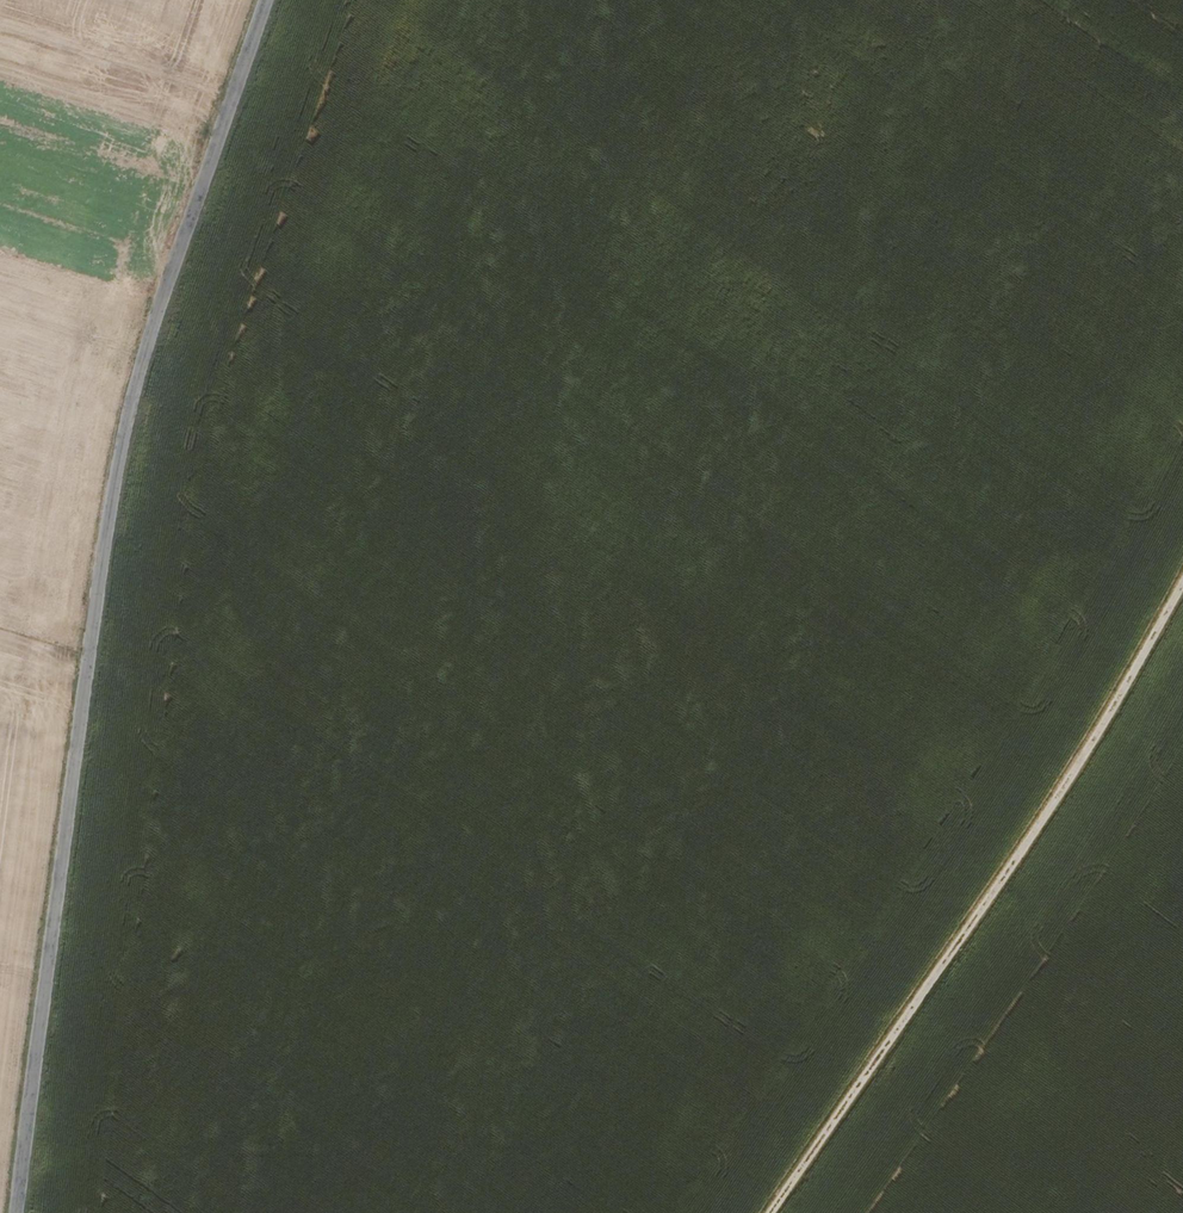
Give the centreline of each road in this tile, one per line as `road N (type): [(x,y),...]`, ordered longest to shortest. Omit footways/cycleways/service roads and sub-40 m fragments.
road 1 (unclassified): [(18,1212),(94,617),(126,426),(150,336),(268,0)]
road 2 (track): [(763,1212),(1014,852),(1182,571)]

